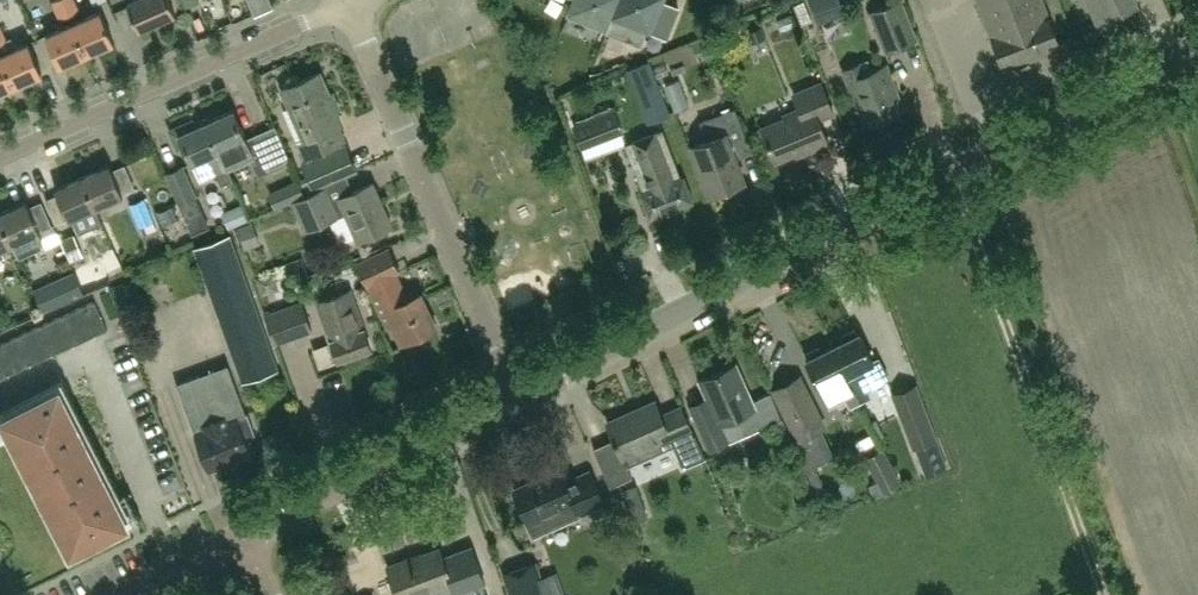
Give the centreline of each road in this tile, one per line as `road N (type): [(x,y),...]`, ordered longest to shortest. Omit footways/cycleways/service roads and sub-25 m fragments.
road 1 (tertiary): [(517,393),(1197,47)]
road 2 (track): [(979,160),(1136,594)]
road 3 (residential): [(517,393),(352,3)]
road 4 (residential): [(0,156),(352,3)]
road 5 (tertiary): [(243,534),(517,393)]
road 6 (tertiary): [(126,594),(243,534)]

